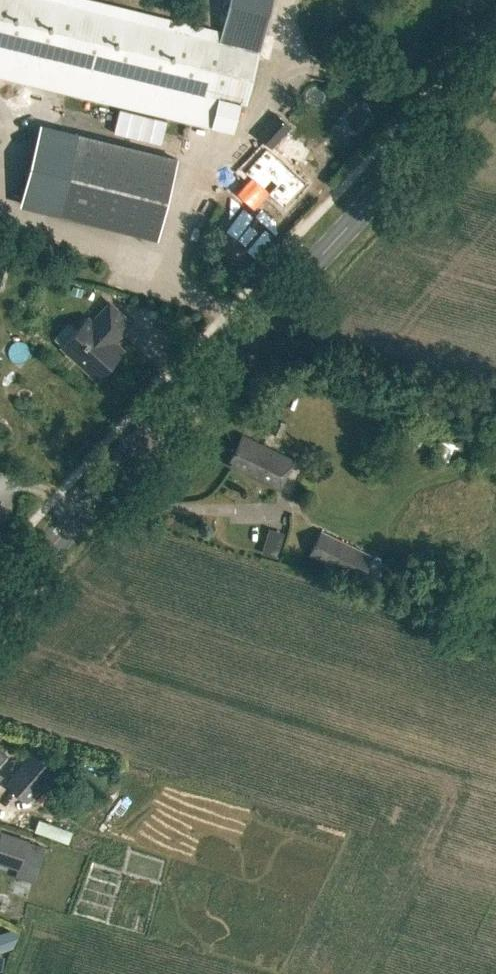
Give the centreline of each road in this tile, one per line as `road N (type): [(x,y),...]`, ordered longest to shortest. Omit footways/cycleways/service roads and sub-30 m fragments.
road 1 (tertiary): [(0,601),(495,67)]

